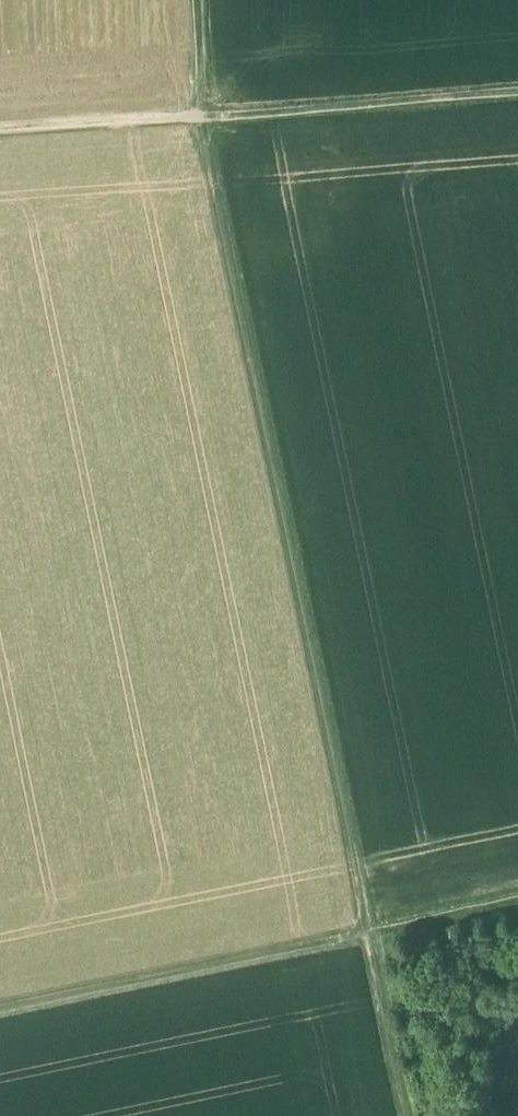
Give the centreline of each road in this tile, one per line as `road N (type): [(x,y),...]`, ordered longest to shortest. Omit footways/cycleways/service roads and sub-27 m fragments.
road 1 (track): [(363,923),(202,114),(199,0)]
road 2 (track): [(0,1000),(517,892)]
road 3 (track): [(0,130),(517,91)]
road 4 (track): [(363,923),(406,1115)]

